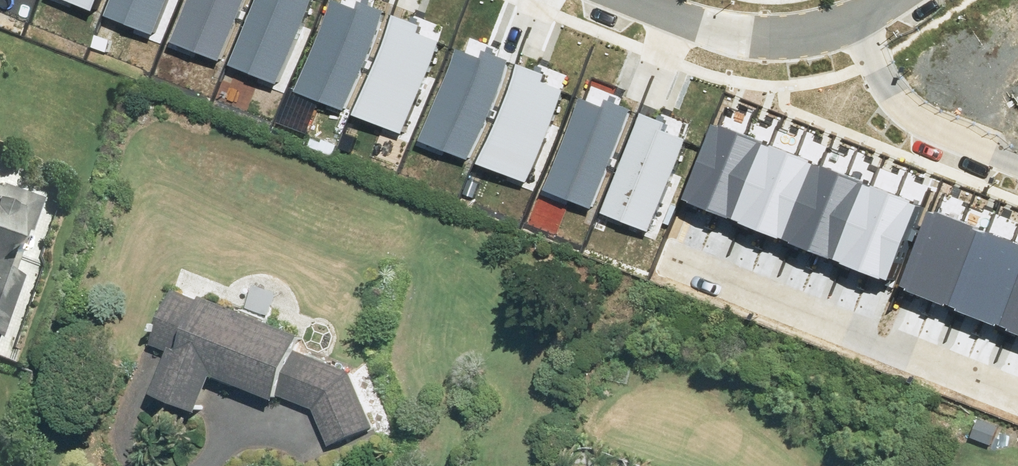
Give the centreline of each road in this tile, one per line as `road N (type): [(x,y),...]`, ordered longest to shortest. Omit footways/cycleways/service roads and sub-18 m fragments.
road 1 (residential): [(1017,386),(680,253)]
road 2 (residential): [(854,19),(877,67),(923,122),(1017,164)]
road 3 (residential): [(854,19),(791,35),(753,34),(636,0)]

